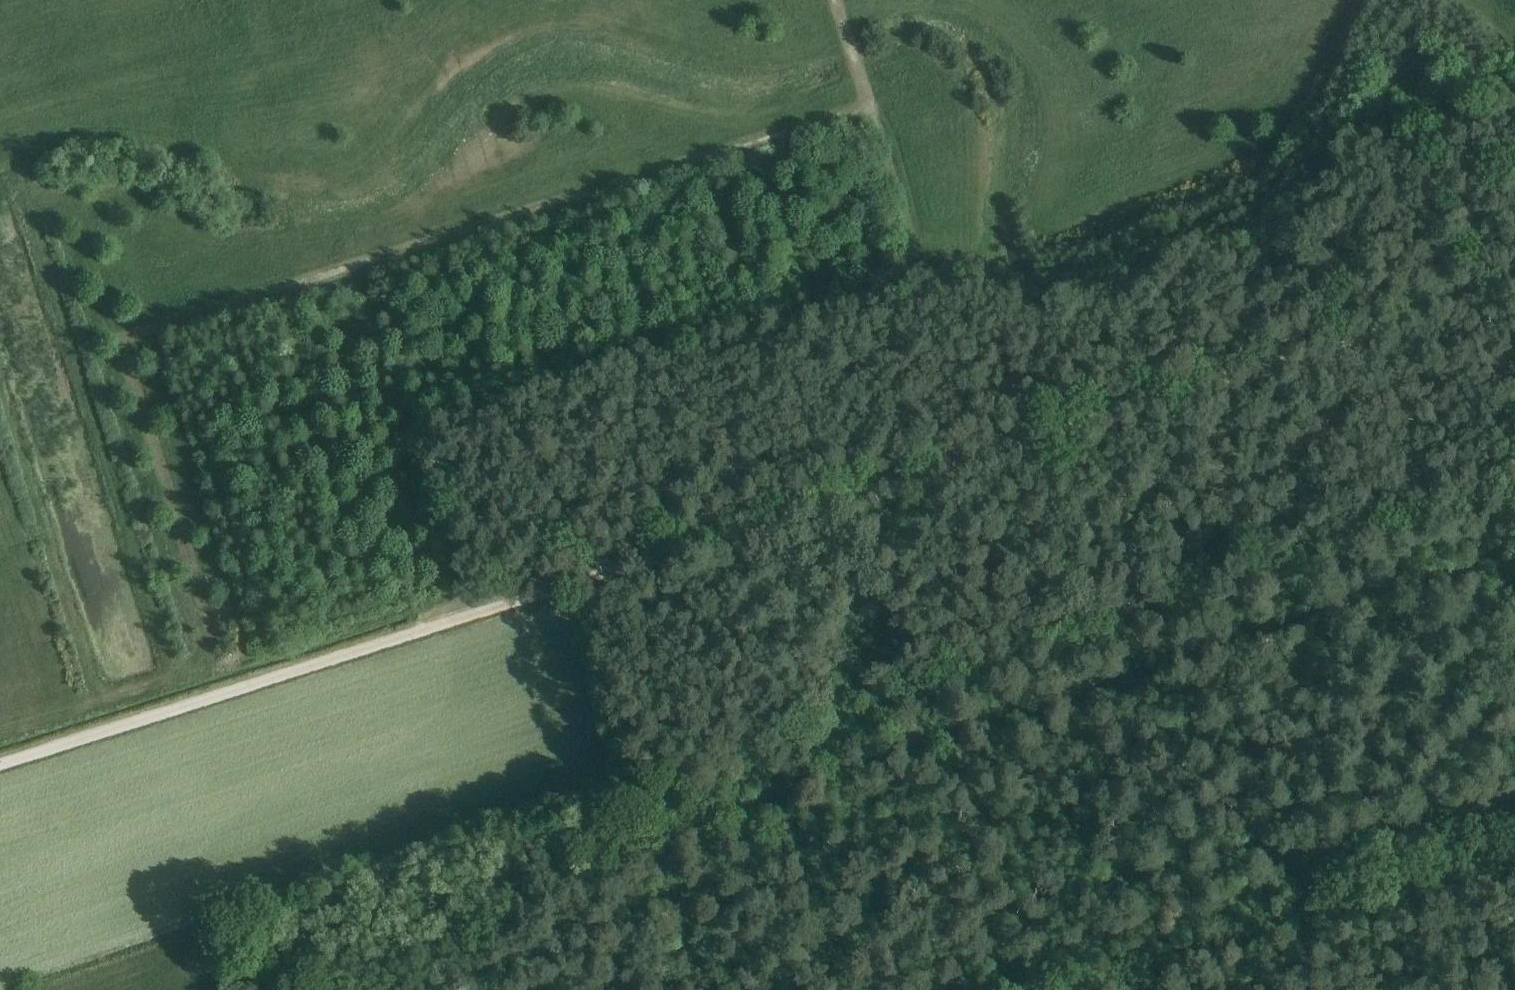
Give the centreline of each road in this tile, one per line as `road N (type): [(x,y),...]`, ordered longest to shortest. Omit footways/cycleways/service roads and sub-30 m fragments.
road 1 (track): [(0,755),(1514,286)]

